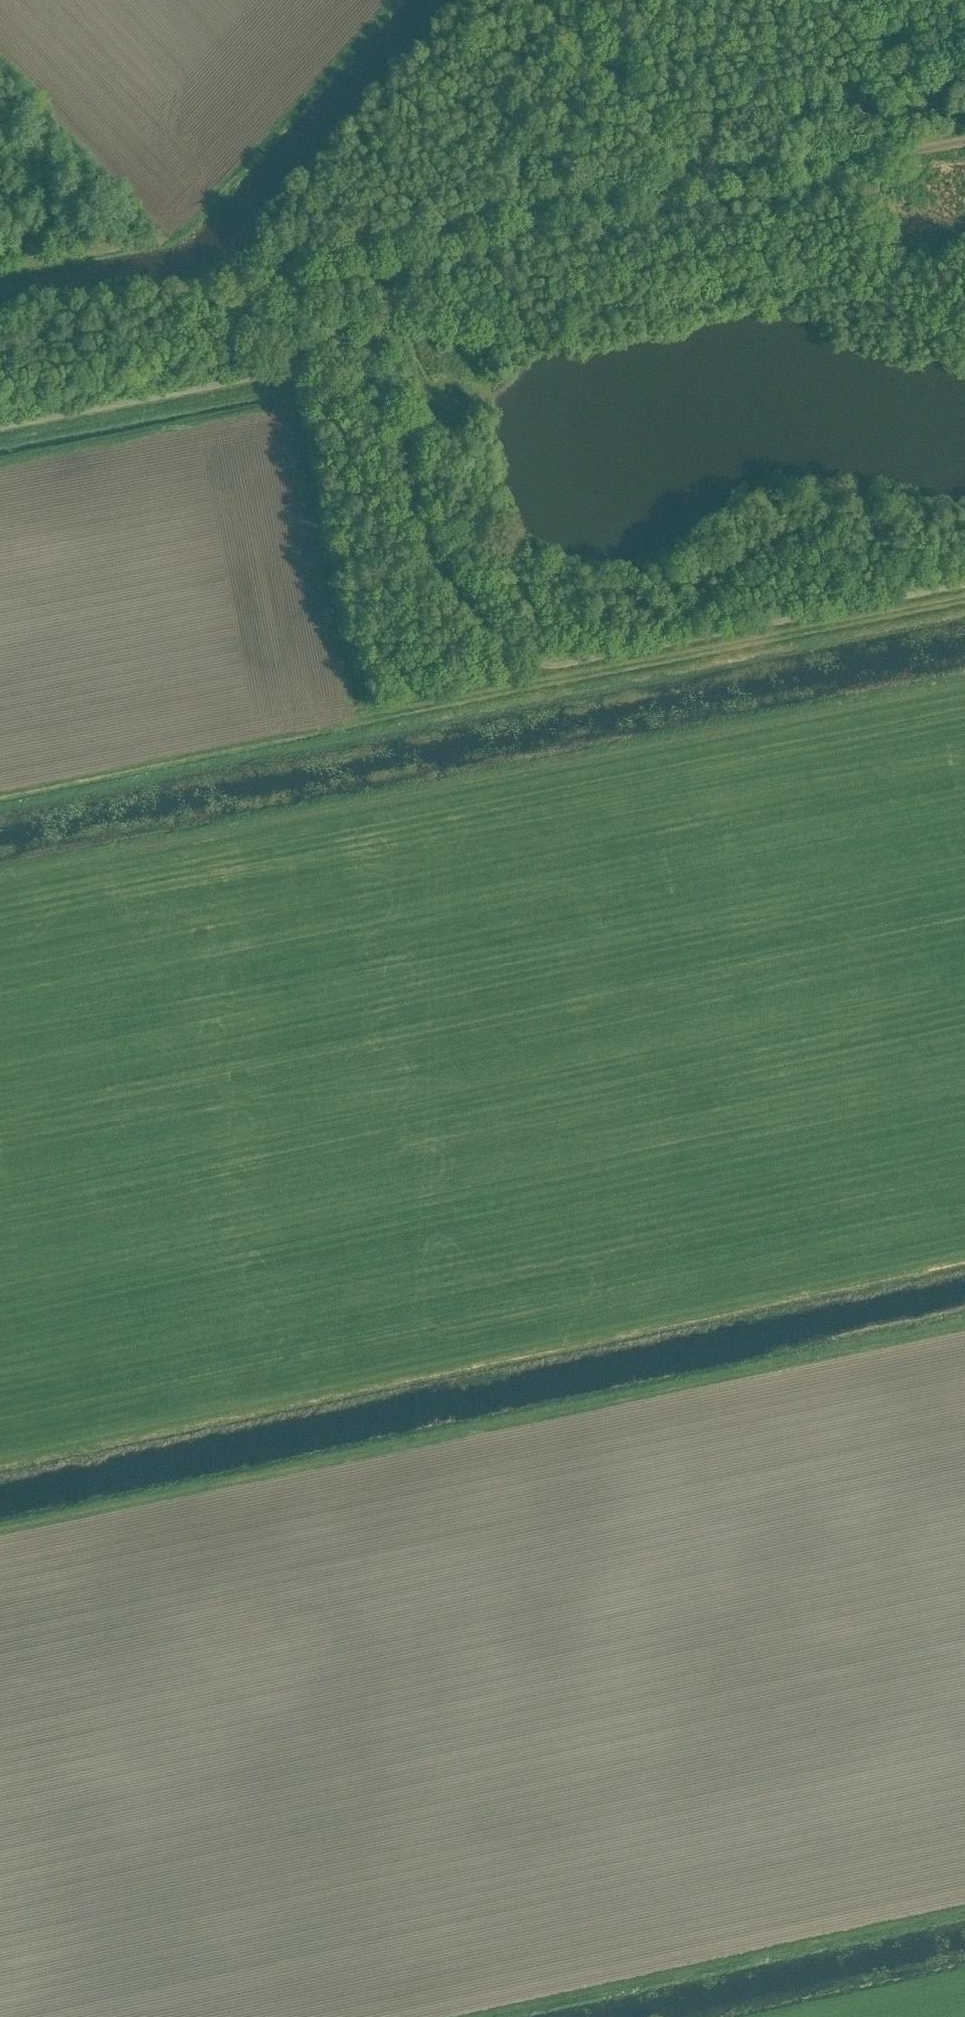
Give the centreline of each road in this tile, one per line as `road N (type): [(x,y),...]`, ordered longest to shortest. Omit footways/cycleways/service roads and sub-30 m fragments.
road 1 (track): [(0,322),(964,145)]

